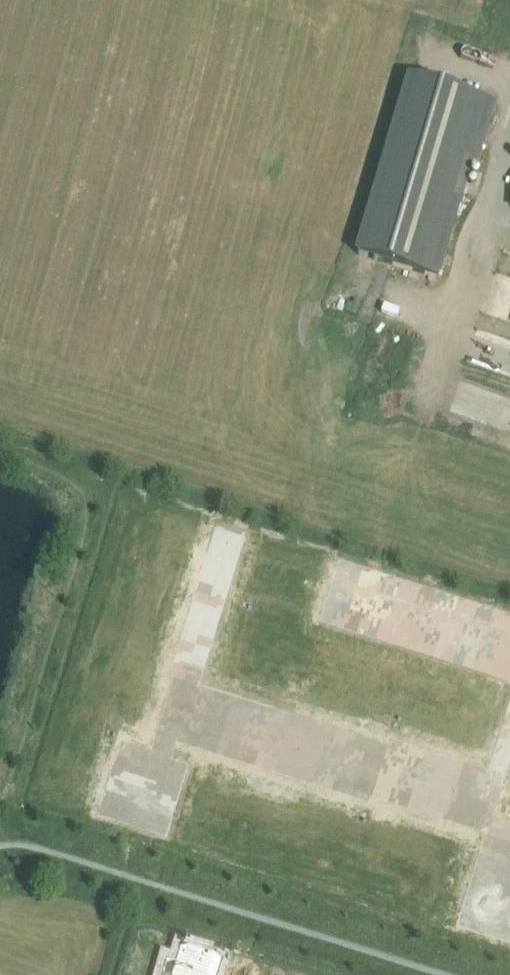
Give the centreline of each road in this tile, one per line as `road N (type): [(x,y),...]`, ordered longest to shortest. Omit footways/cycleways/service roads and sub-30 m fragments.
road 1 (residential): [(224,535),(170,708),(473,795),(489,821),(509,827)]

